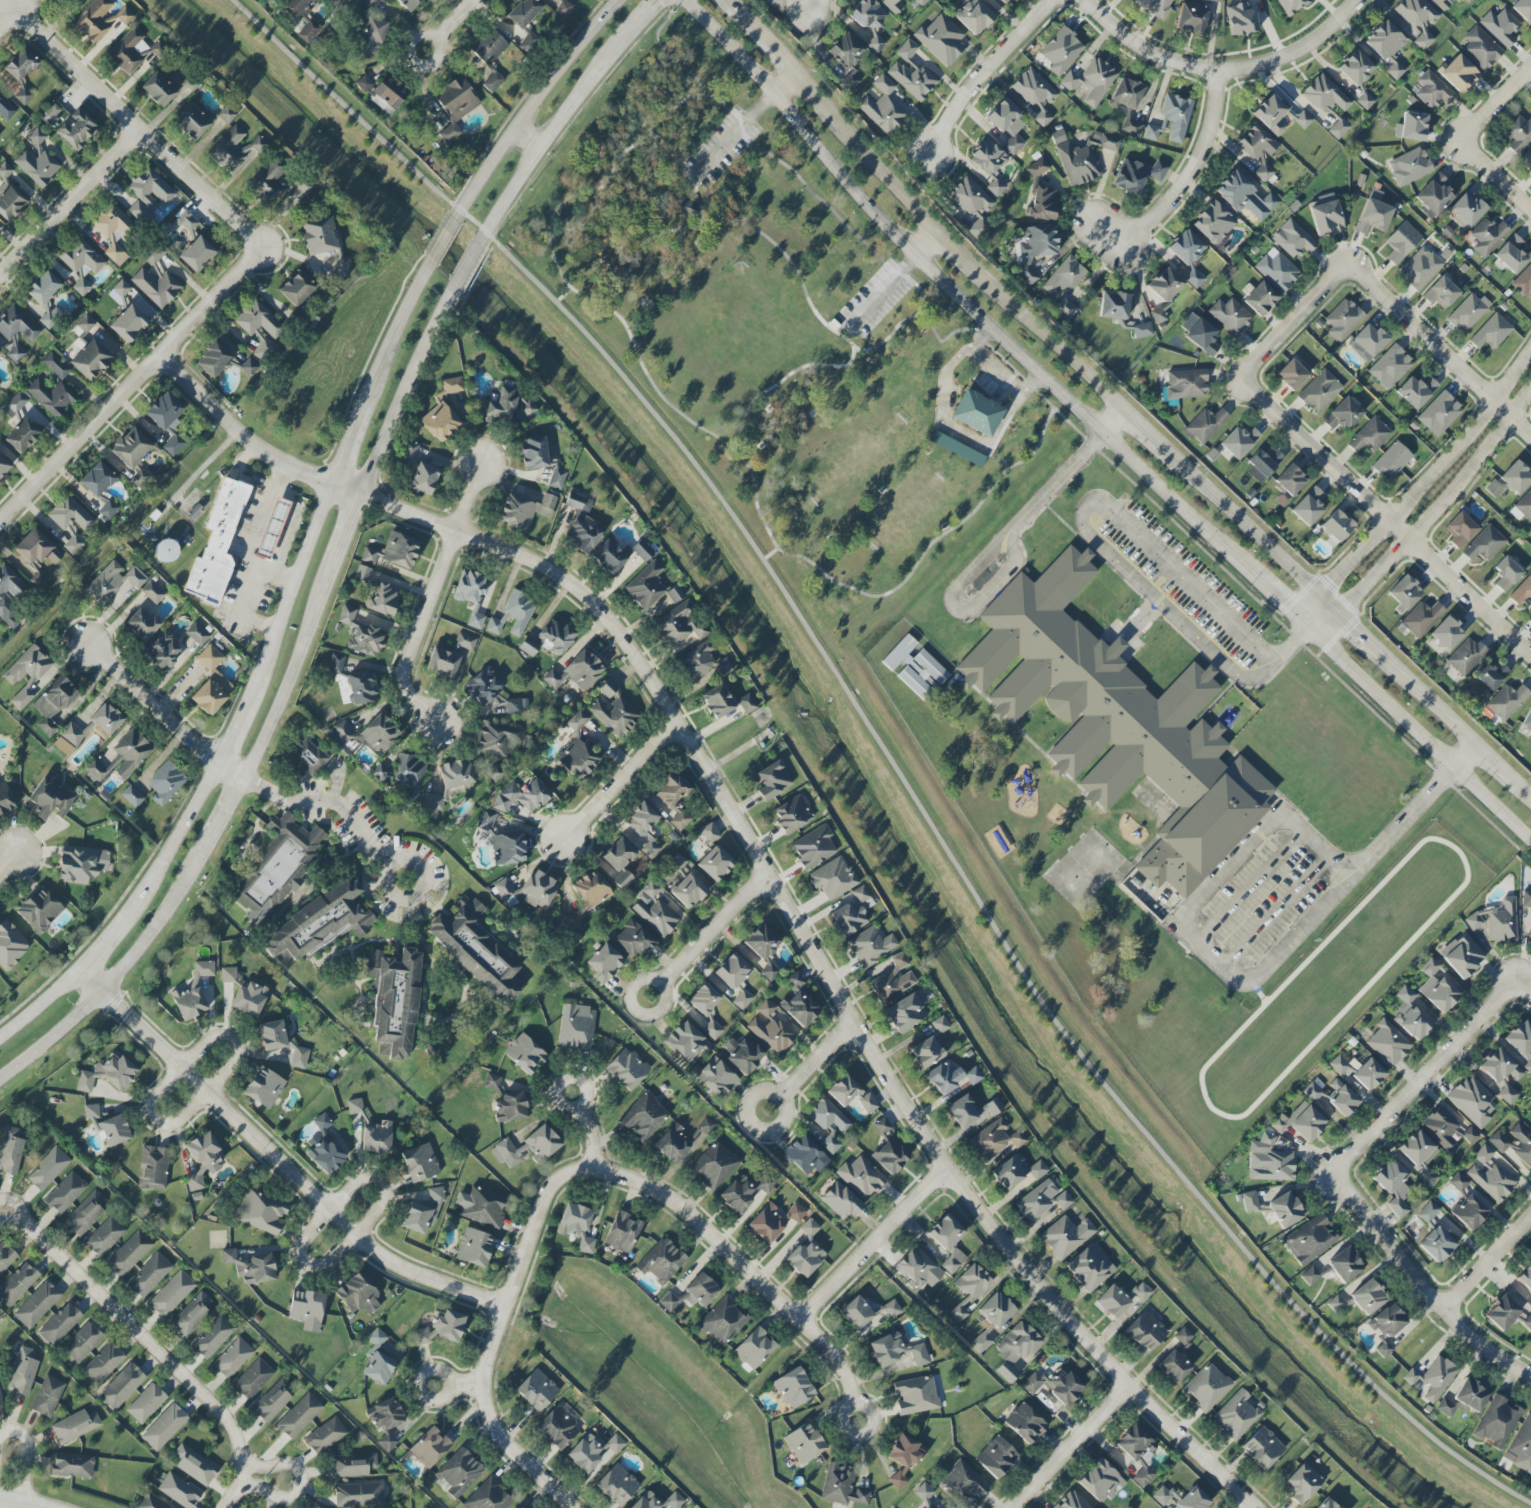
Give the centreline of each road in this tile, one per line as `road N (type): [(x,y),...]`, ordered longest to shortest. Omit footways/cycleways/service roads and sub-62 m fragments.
road 1 (residential): [(159,356),(255,448),(553,569),(618,640),(945,1168),(1126,1386),(1251,1507)]
road 2 (secondary): [(686,0),(918,254),(1250,572)]
road 3 (residential): [(80,965),(352,1237),(412,1274),(507,1306)]
road 4 (residential): [(1251,381),(1530,655)]
road 5 (residential): [(0,521),(251,257),(253,239)]
road 6 (residential): [(594,1166),(703,1224),(803,1320),(849,1379),(858,1423)]
road 7 (residential): [(1530,356),(1451,460),(1319,596),(1310,628)]
road 8 (residential): [(251,1458),(239,1424),(7,1210)]
road 9 (residential): [(15,8),(253,239)]
road 10 (residential): [(1310,628),(1341,617),(1459,489),(1530,390)]
road 11 (secondary): [(0,1077),(102,992),(155,930),(202,853)]
road 12 (secondary): [(1310,628),(1530,838)]
road 13 (residential): [(1530,1381),(1441,1309),(1333,1173)]
road 14 (residential): [(439,723),(415,700),(403,671),(484,465)]
road 15 (secondary): [(620,0),(524,117),(455,219)]
road 16 (residential): [(1333,1173),(1517,978)]
road 17 (residential): [(480,1386),(553,1182),(594,1166)]
road 18 (residential): [(352,1237),(381,1206),(384,1187),(374,1180),(360,1182),(297,1250),(311,1266),(324,1264),(352,1237)]
road 19 (residential): [(204,1093),(234,1061),(232,1039),(209,1042),(152,1100),(153,1114),(175,1122),(204,1093)]
road 20 (residential): [(1530,434),(1351,272)]
road 21 (secondary): [(1341,617),(1166,452)]
road 22 (secondary): [(333,482),(248,700)]
road 23 (secondary): [(482,243),(539,147),(613,54)]
road 24 (residential): [(1221,75),(1208,147),(1167,208),(1142,230),(1122,235),(1095,224)]
road 25 (residential): [(404,879),(345,807),(272,794),(219,764)]
road 26 (secondary): [(241,778),(324,576)]
road 27 (secondary): [(359,491),(452,295)]
road 28 (residential): [(803,1320),(945,1168)]
road 29 (residential): [(136,127),(0,273)]
road 30 (secondary): [(1123,411),(980,273)]
road 31 (residential): [(1053,0),(978,83),(933,155)]
road 32 (secondary): [(1530,795),(1387,660)]
road 33 (secondary): [(219,764),(127,914)]
road 34 (residential): [(219,764),(92,647)]
road 35 (residential): [(648,999),(763,875)]
road 36 (residential): [(1126,1386),(1008,1507)]
road 37 (residential): [(1221,75),(1279,64),(1330,34),(1361,0)]
road 38 (secondary): [(431,259),(364,406)]
road 39 (residential): [(1085,0),(1138,45),(1221,75)]
road 40 (residential): [(568,1507),(503,1446),(480,1386)]
road 41 (residential): [(676,736),(564,839)]
road 42 (residential): [(1351,272),(1255,365),(1251,381)]
road 43 (secondary): [(938,232),(838,120)]
road 44 (residential): [(241,1473),(274,1498),(302,1484),(292,1463),(241,1473)]
road 45 (residential): [(1530,1215),(1441,1309)]
road 46 (residential): [(767,1108),(853,1023)]

